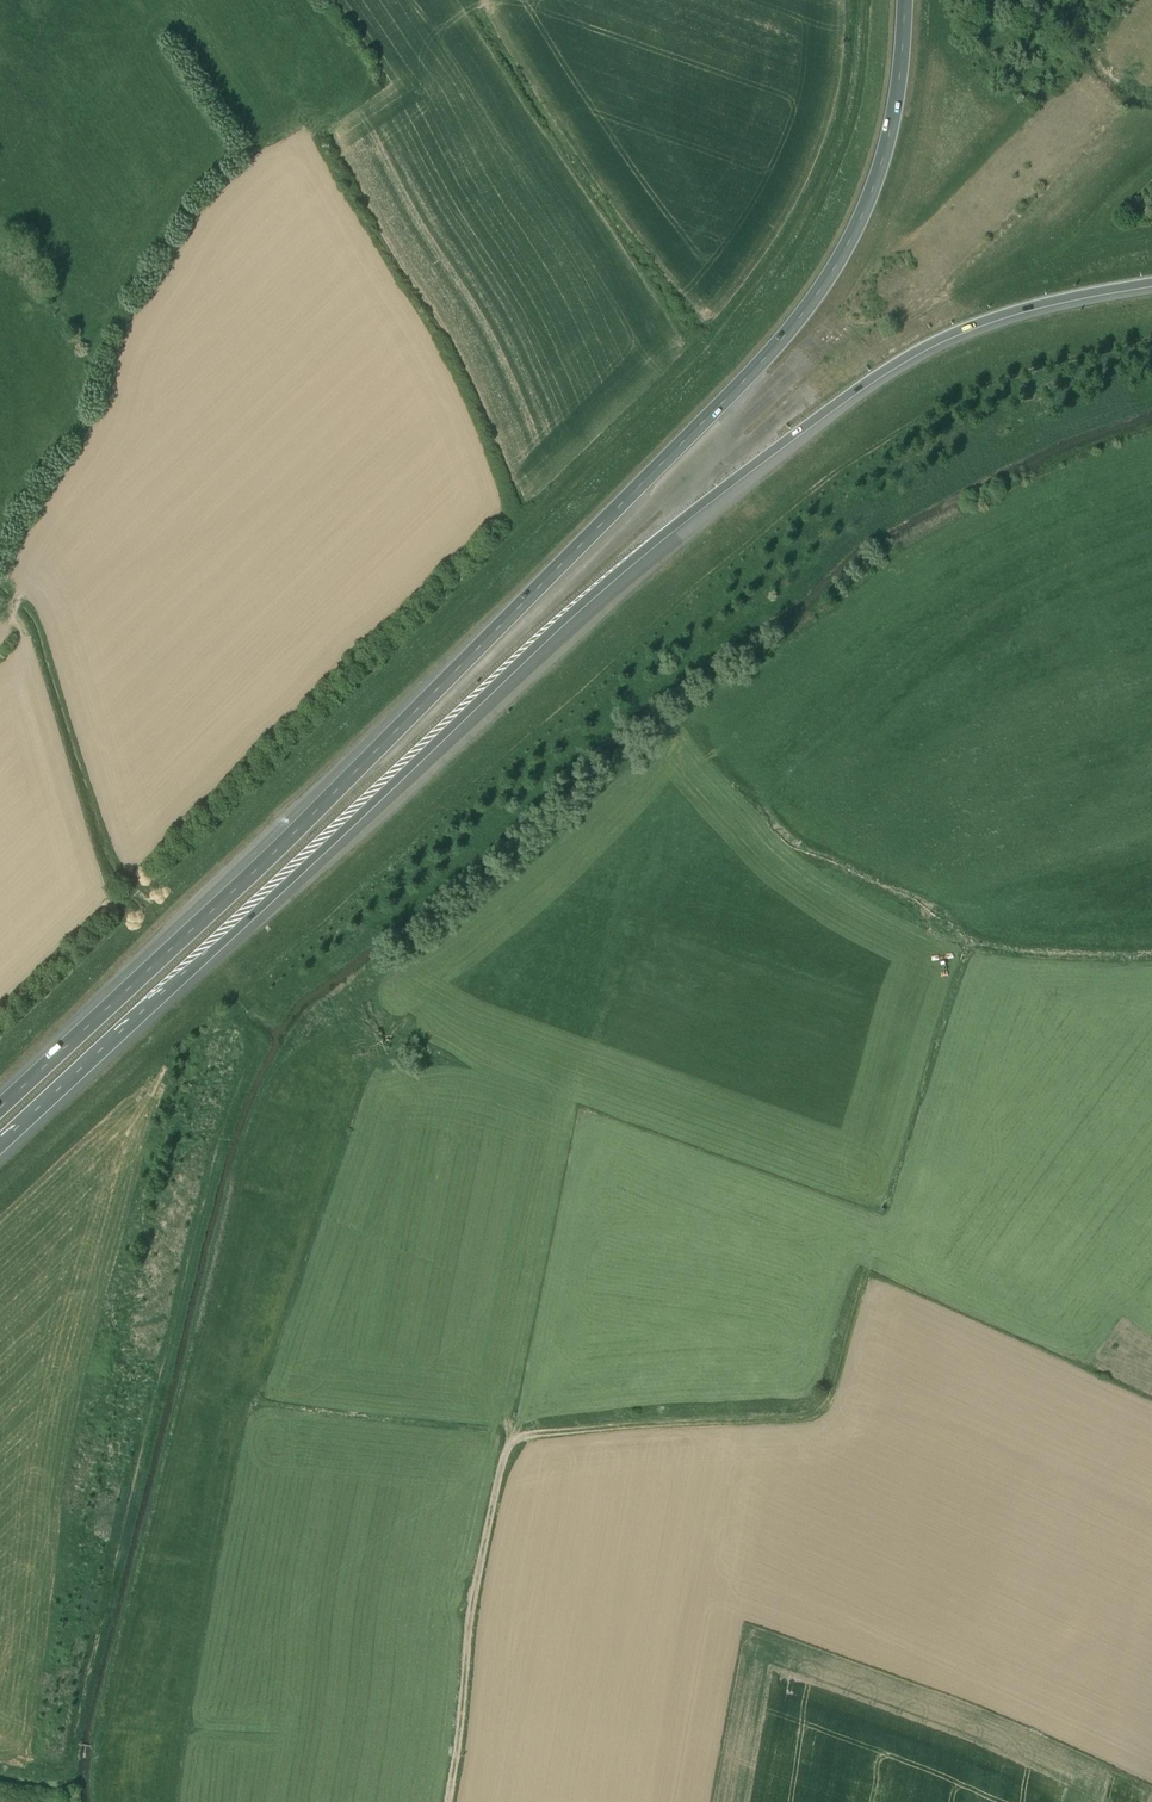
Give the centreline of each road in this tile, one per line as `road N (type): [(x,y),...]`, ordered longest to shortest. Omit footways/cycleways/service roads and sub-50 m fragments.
road 1 (motorway): [(904,0),(882,159),(825,284),(741,385),(308,819),(0,1109)]
road 2 (motorway): [(0,1145),(557,625),(783,442),(945,336),(1019,309),(1151,282)]
road 3 (track): [(1086,1358),(905,1269),(869,1263),(831,1386),(816,1410),(512,1437),(473,1598),(447,1801)]
road 4 (track): [(0,602),(31,647),(103,876)]

